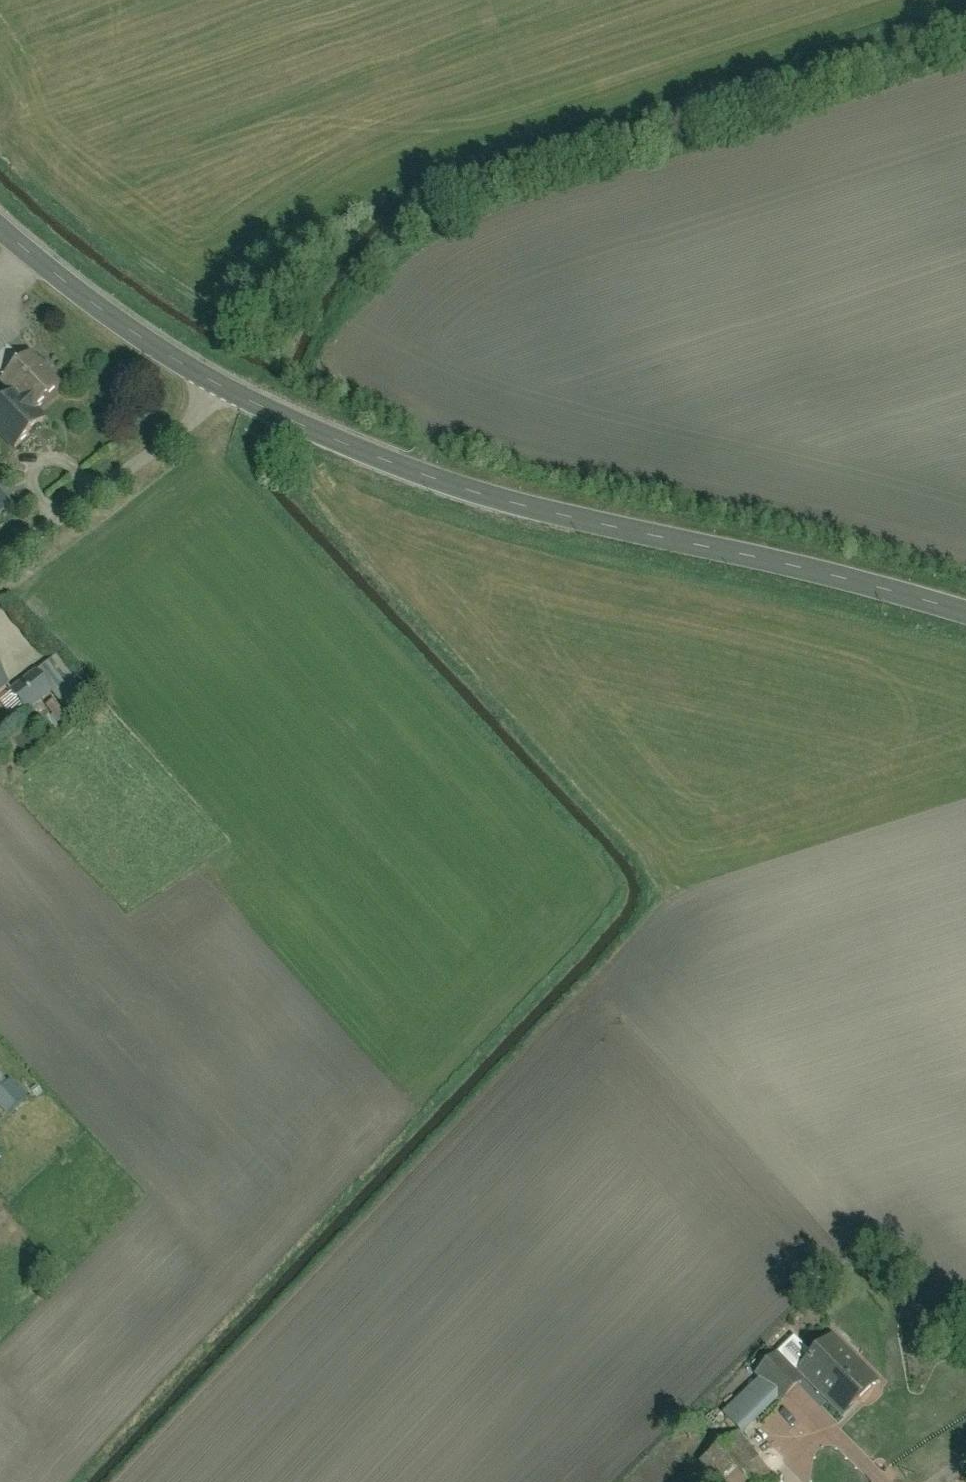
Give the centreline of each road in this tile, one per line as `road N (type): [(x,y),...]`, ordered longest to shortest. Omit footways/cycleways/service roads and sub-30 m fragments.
road 1 (tertiary): [(0,230),(224,391),(350,450),(500,503),(965,618)]

